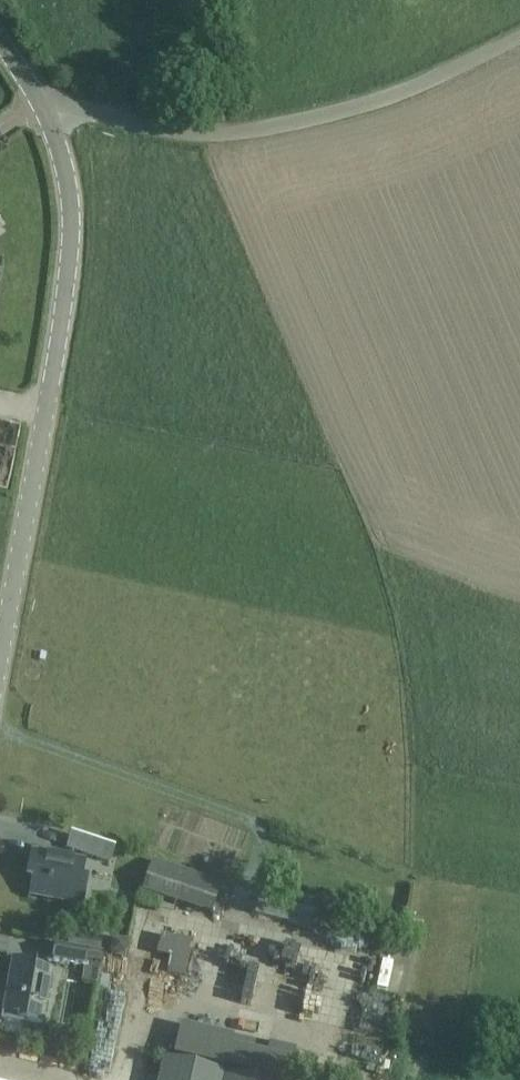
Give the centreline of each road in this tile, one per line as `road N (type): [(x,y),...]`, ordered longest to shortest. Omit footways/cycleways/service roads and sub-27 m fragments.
road 1 (unclassified): [(0,637),(72,242),(63,165),(44,113)]
road 2 (unclassified): [(519,38),(382,100),(224,134),(79,108),(44,113)]

